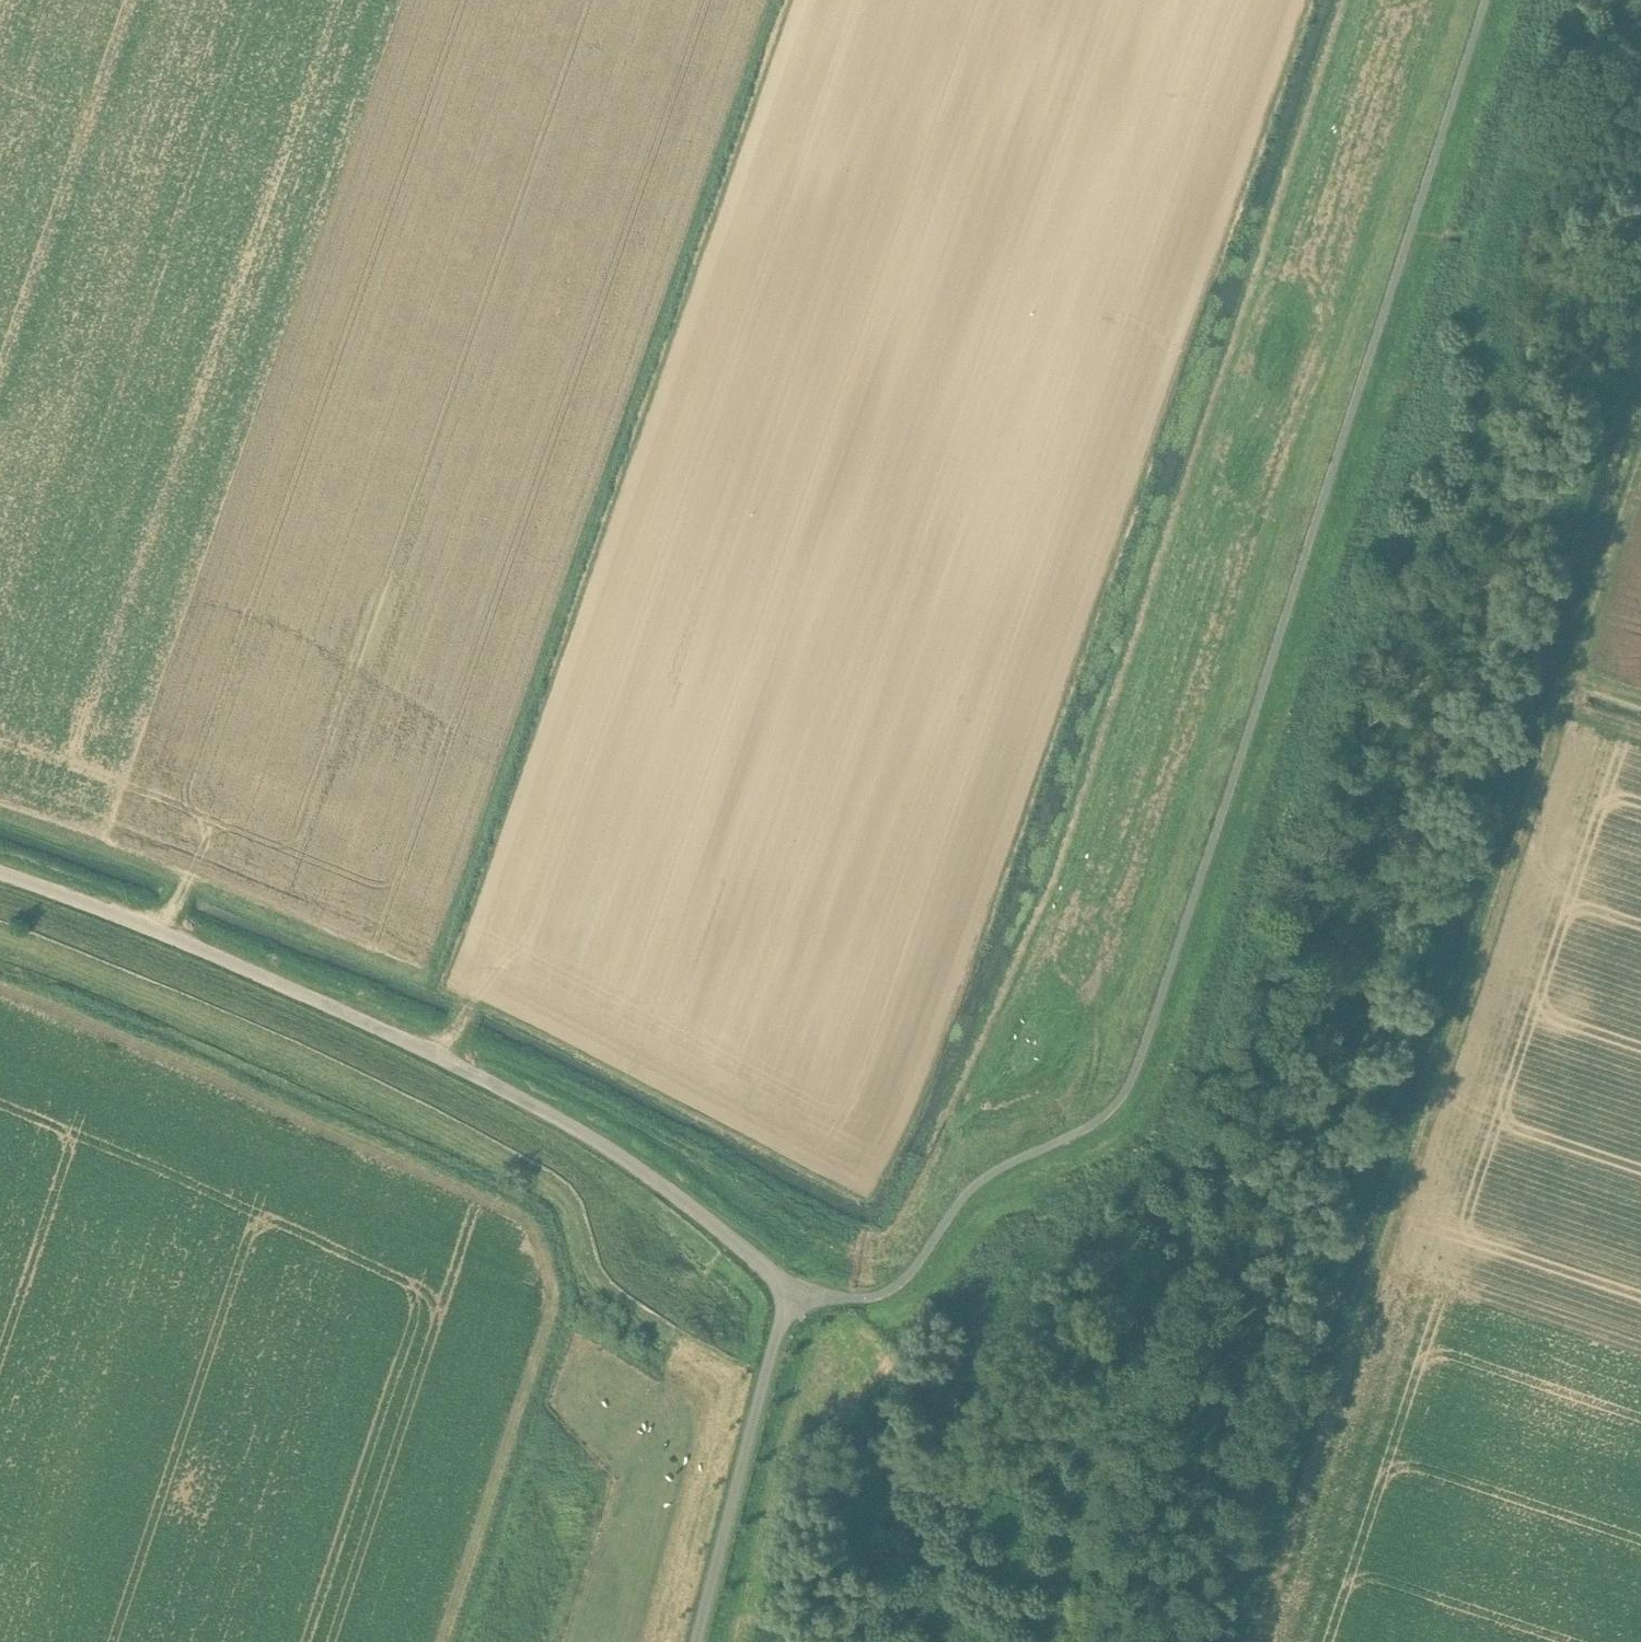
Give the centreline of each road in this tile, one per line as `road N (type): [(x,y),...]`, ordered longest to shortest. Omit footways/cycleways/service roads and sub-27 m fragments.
road 1 (unclassified): [(691,1641),(765,1374),(796,1293),(663,1187),(510,1093),(184,941),(0,872)]

